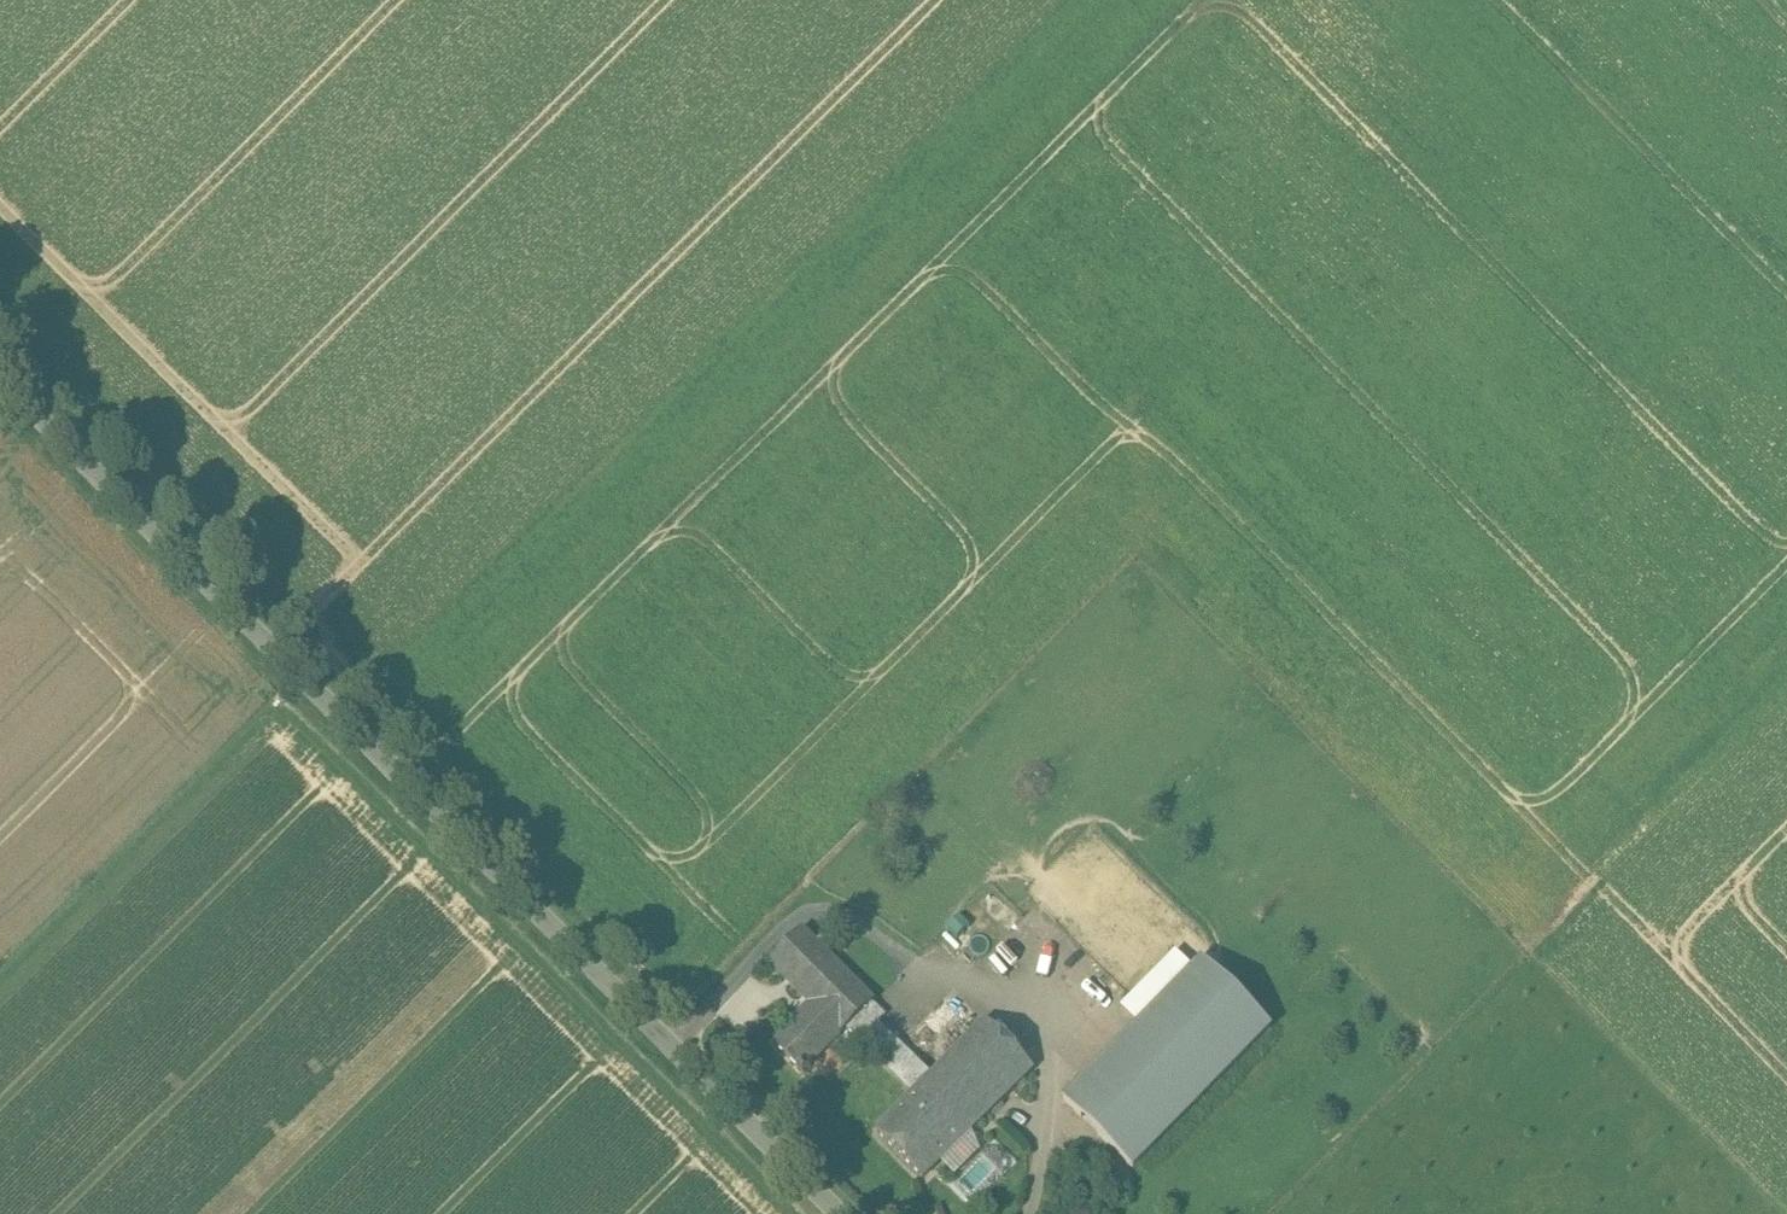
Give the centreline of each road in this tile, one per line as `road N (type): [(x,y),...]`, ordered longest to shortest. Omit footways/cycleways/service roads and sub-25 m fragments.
road 1 (tertiary): [(0,366),(840,1213)]

